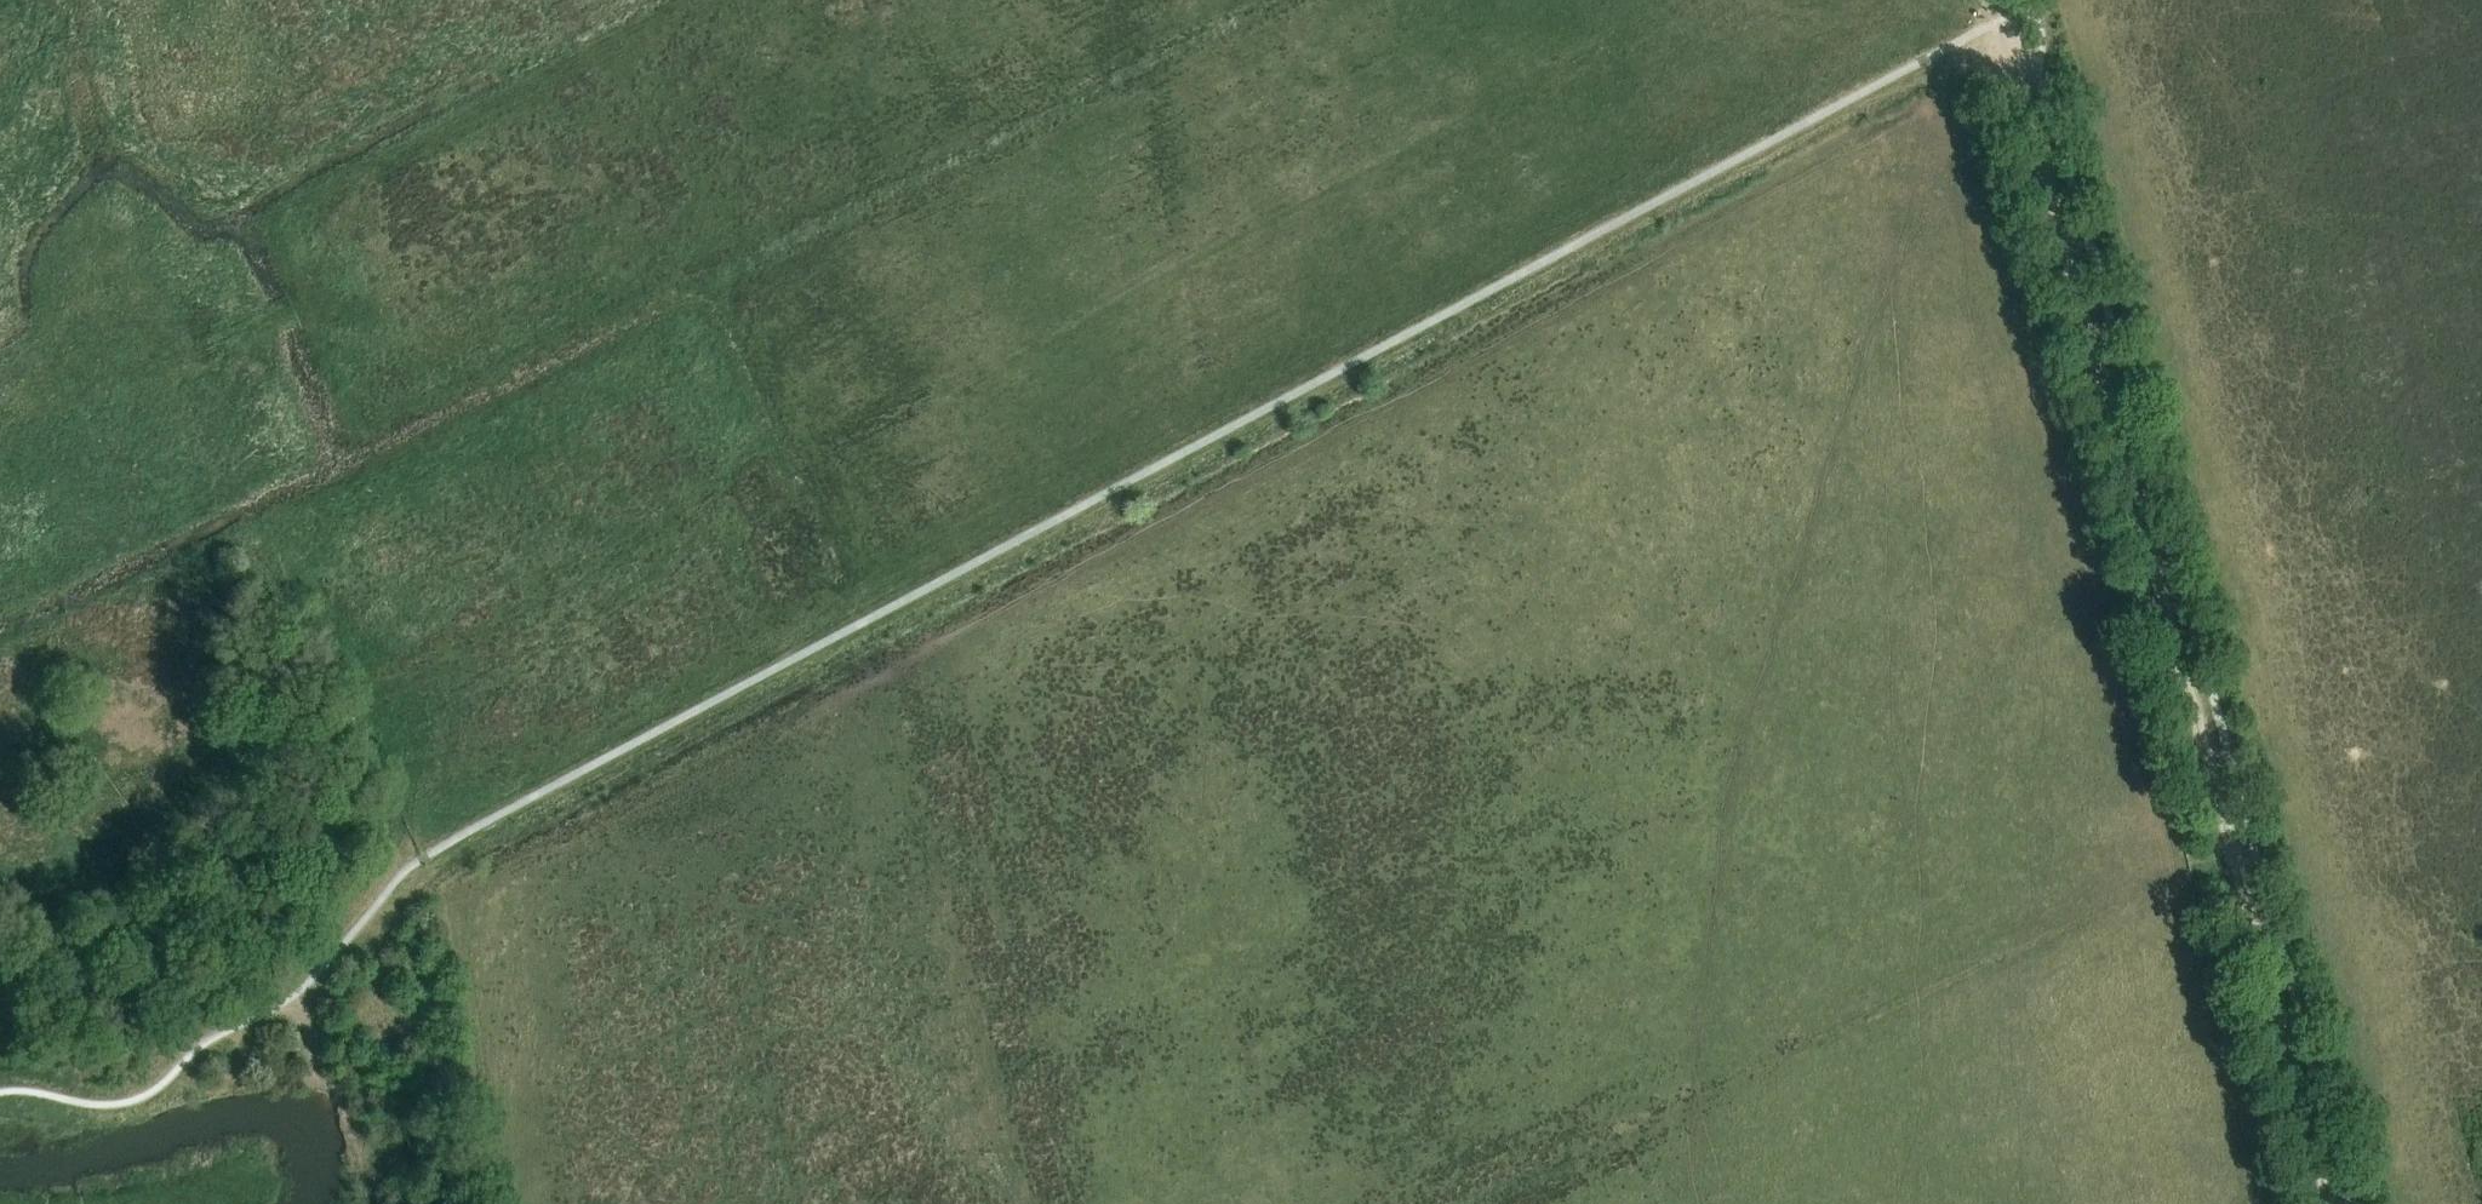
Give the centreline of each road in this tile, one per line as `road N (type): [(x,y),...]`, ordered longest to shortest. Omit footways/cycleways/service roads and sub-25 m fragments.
road 1 (track): [(2003,19),(2334,1203)]

